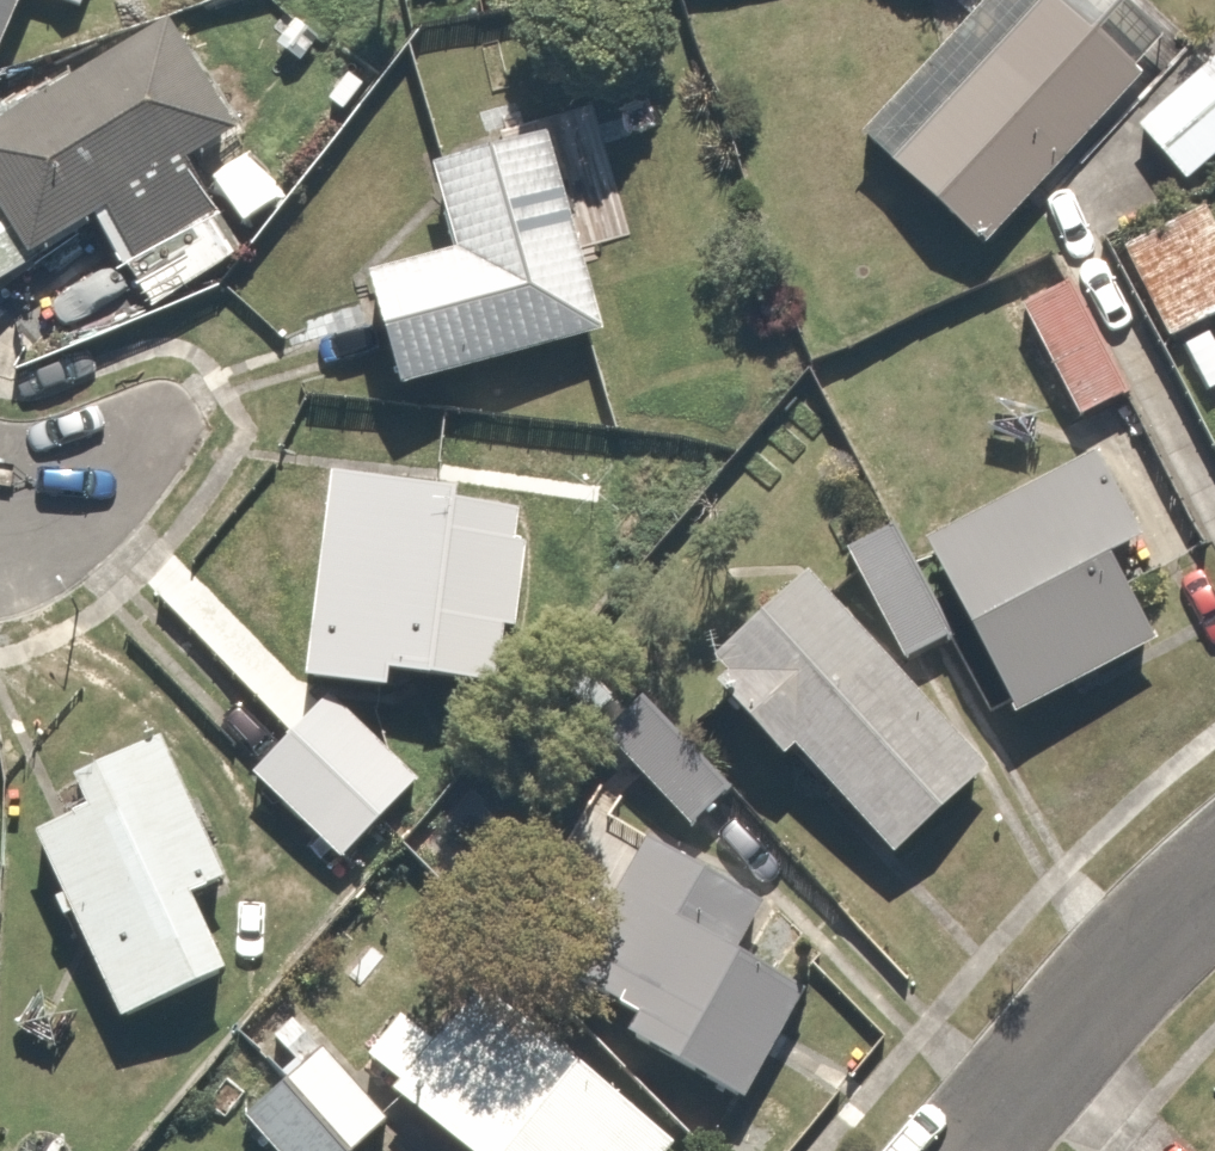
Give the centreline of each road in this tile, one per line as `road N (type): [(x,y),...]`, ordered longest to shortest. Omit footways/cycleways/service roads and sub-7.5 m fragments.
road 1 (residential): [(968,1150),(1113,976),(1214,885)]

